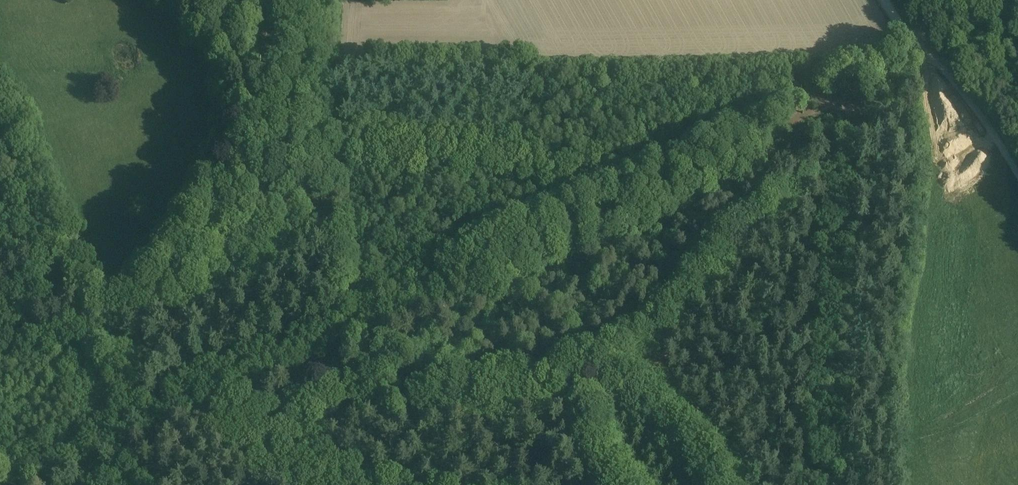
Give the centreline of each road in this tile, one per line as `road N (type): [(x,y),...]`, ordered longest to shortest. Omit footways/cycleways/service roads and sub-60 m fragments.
road 1 (track): [(351,327),(859,95),(913,39)]
road 2 (track): [(6,484),(351,327)]
road 3 (unclassified): [(1017,178),(994,134),(913,39)]

